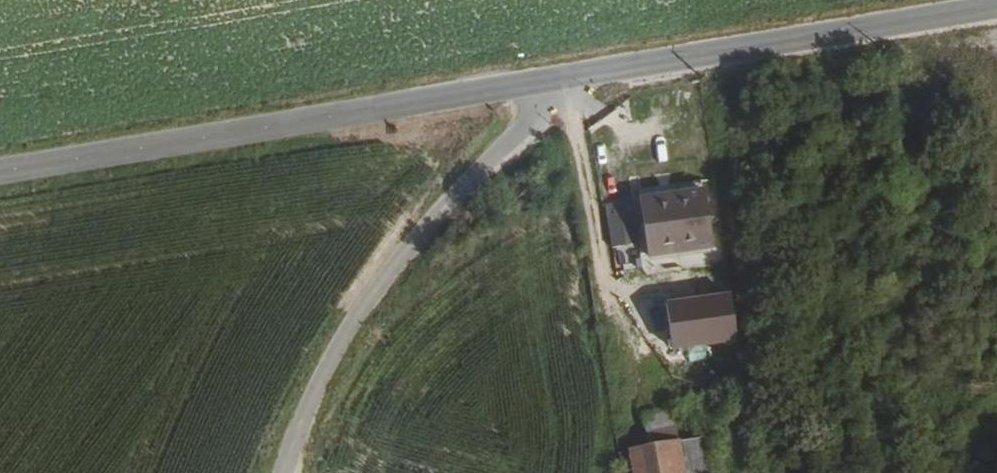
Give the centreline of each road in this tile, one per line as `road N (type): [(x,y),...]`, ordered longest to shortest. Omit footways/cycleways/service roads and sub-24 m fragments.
road 1 (tertiary): [(567,77),(0,171)]
road 2 (unclassified): [(567,77),(374,294),(306,410),(284,472)]
road 3 (tertiary): [(996,8),(567,77)]

